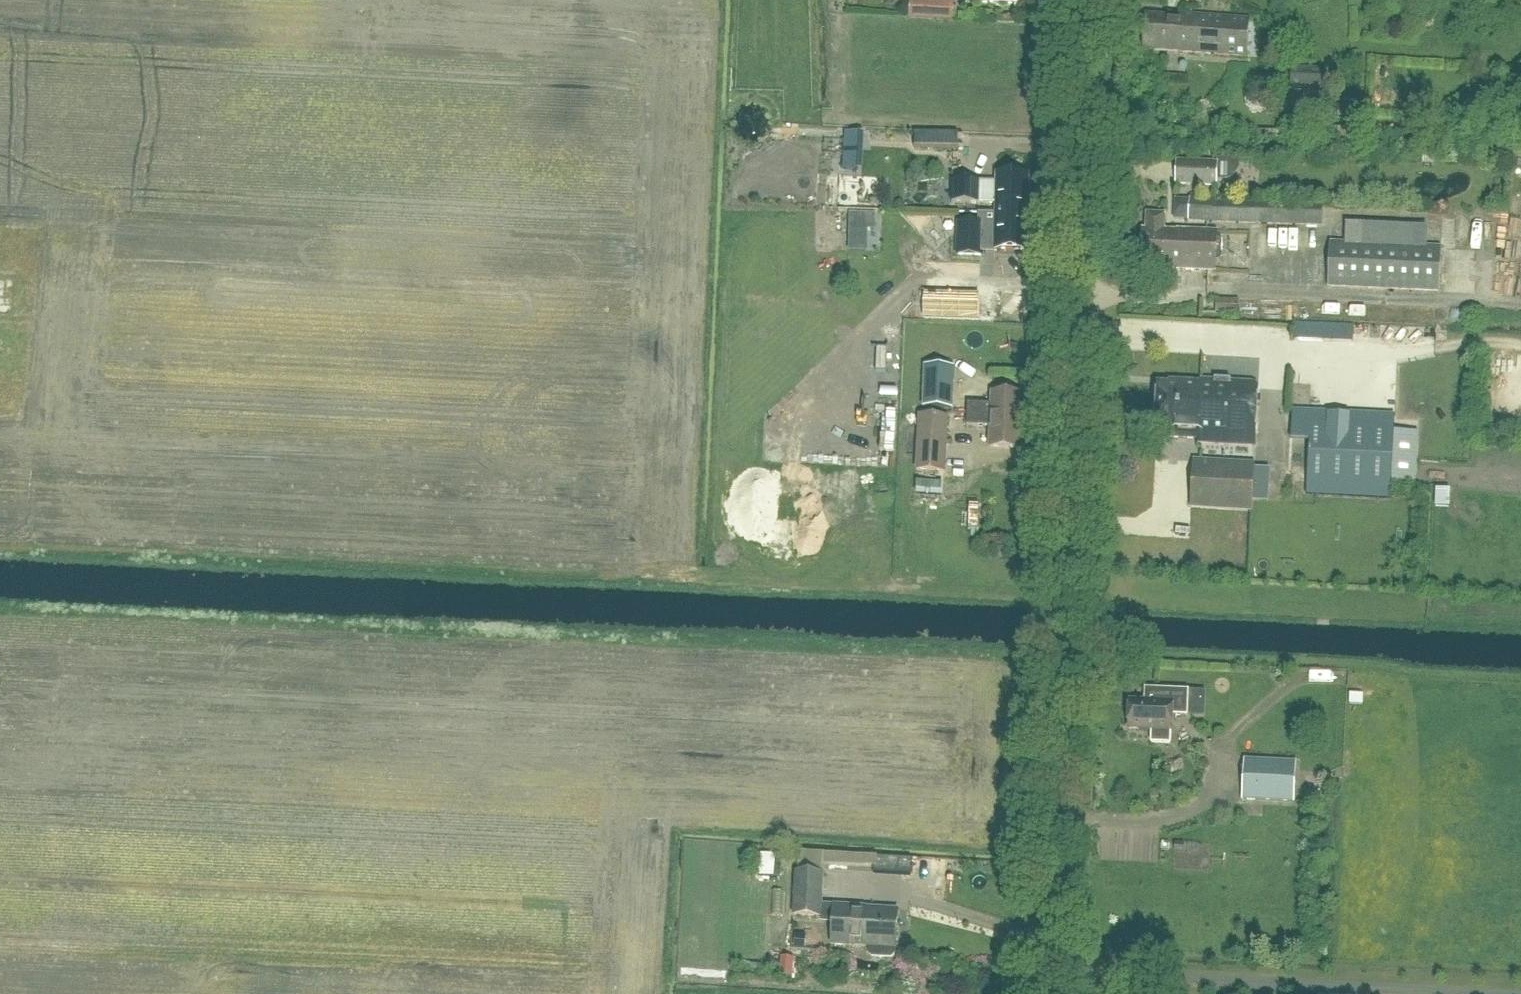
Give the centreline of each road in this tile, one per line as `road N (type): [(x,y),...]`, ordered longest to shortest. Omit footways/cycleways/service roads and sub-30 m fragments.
road 1 (unclassified): [(1049,993),(1091,0)]
road 2 (track): [(1520,342),(1279,348),(1077,335)]

